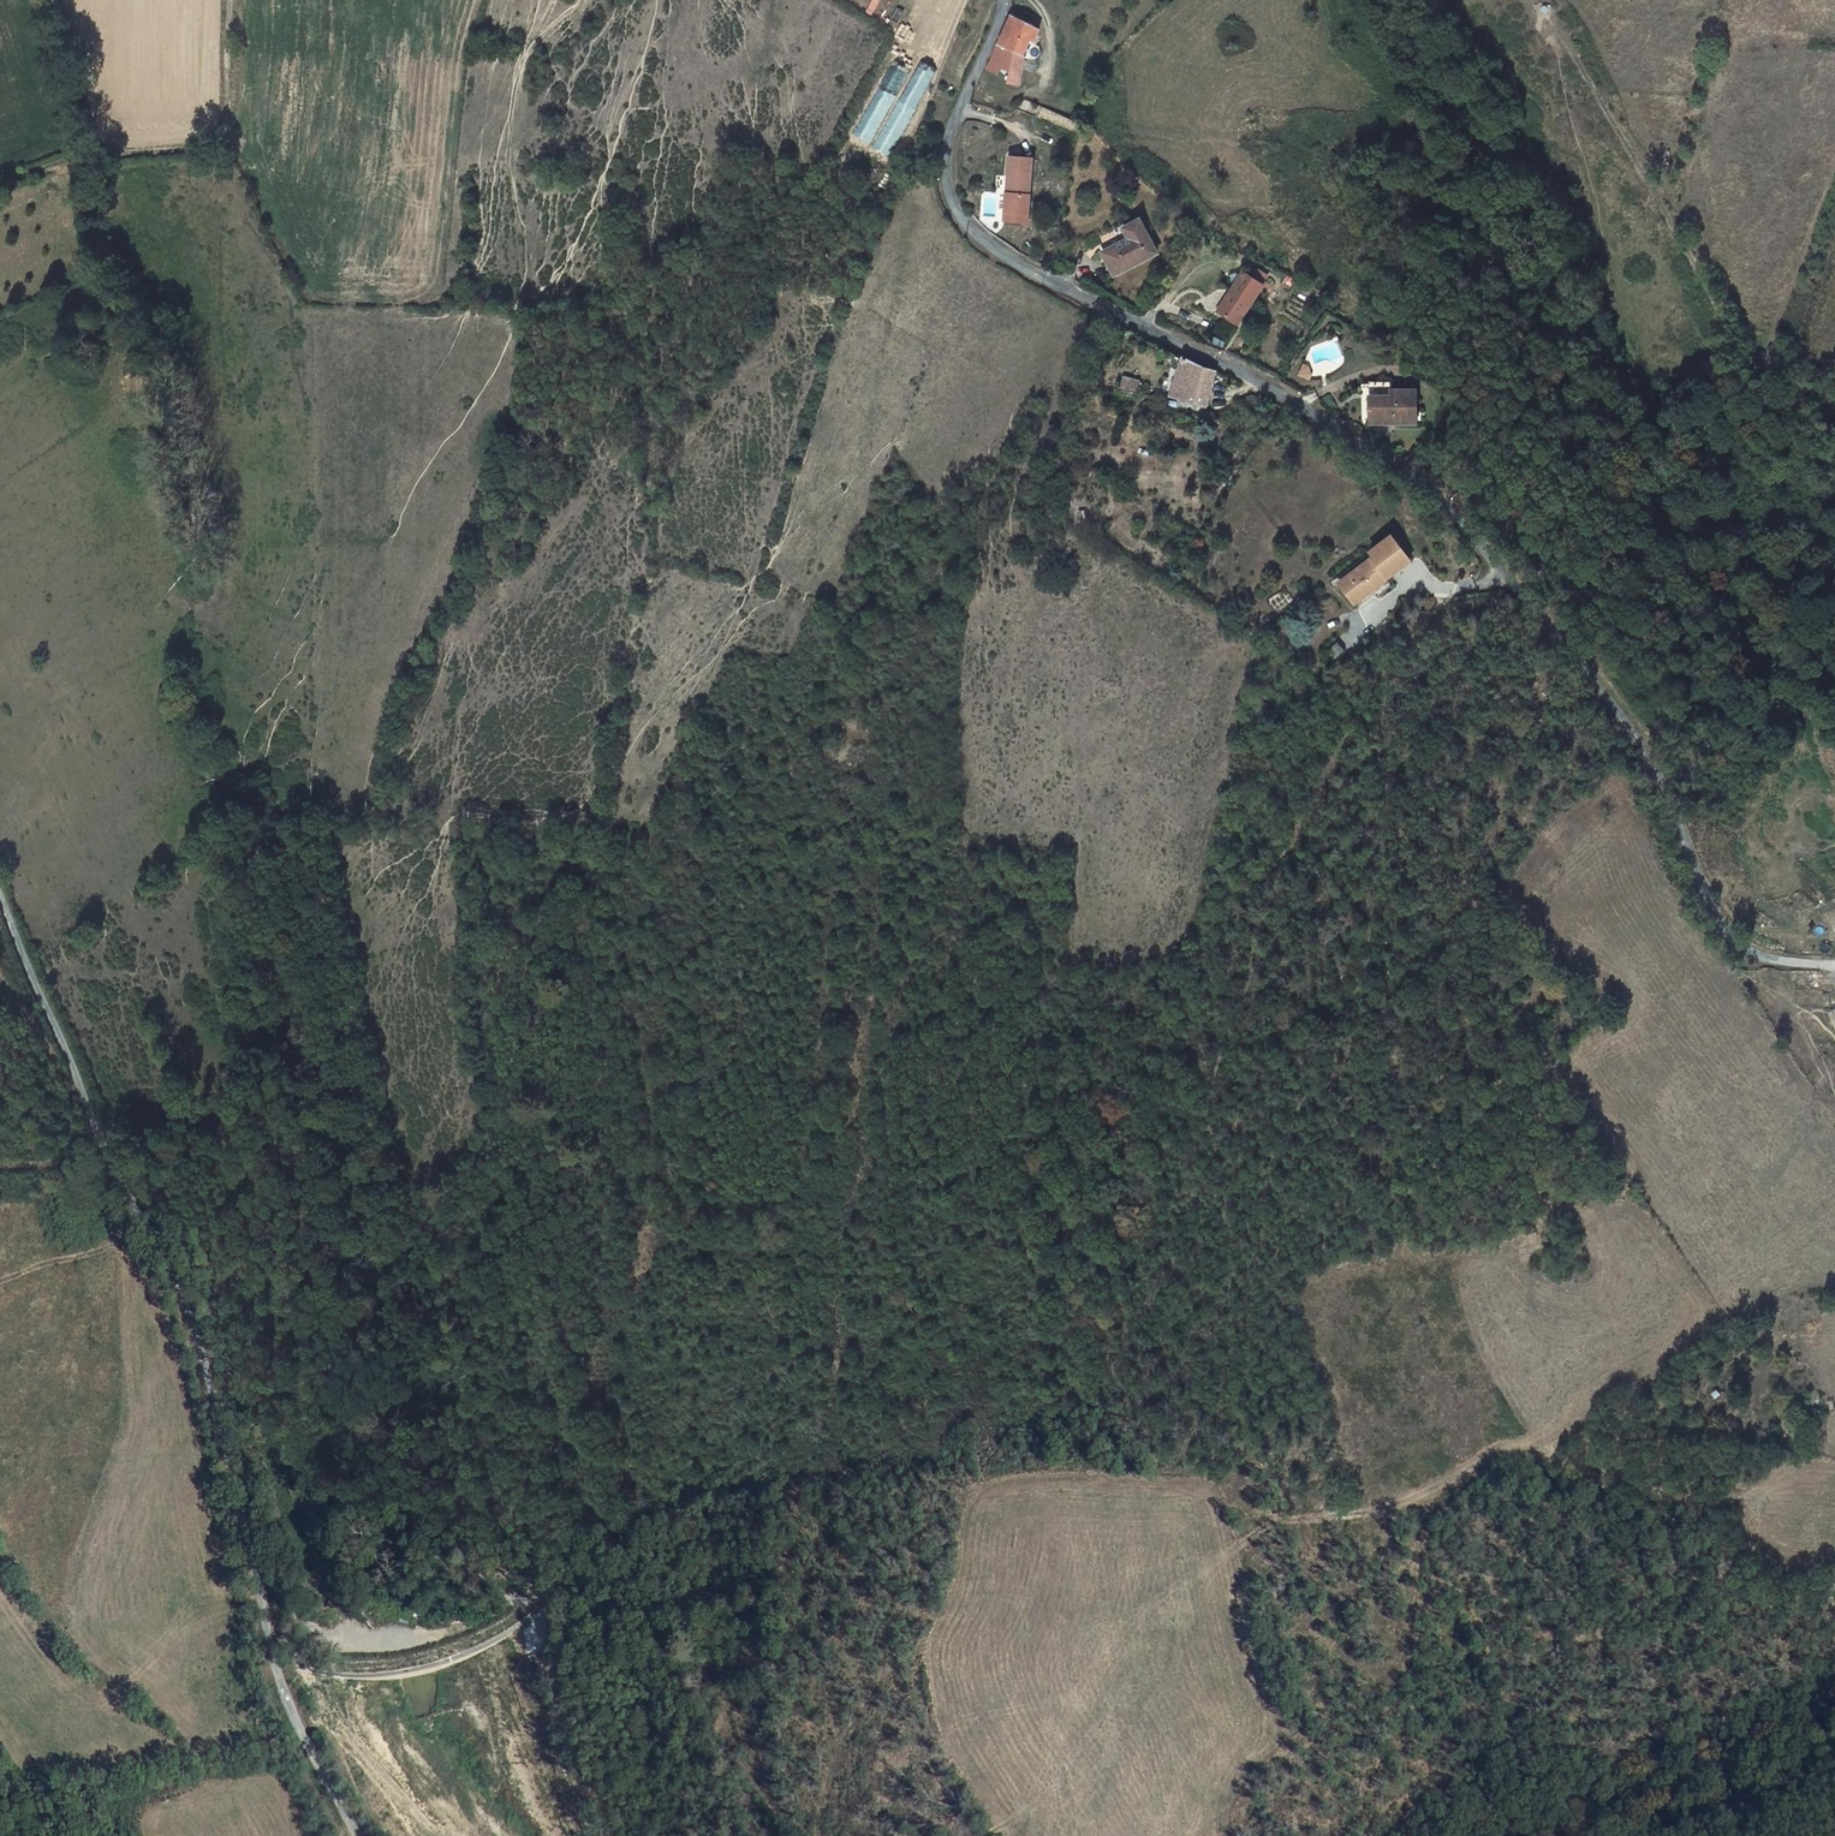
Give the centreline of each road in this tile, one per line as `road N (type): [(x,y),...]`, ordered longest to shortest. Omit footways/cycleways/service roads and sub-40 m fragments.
road 1 (unclassified): [(1001,0),(954,119),(947,178),(955,210),(984,243),(1331,419),(1444,501),(1610,694),(1648,749),(1729,937),(1770,960),(1834,963)]
road 2 (unclassified): [(363,1835),(317,1762),(275,1662),(193,1329),(0,897)]
road 3 (track): [(0,183),(79,159),(196,149),(217,139),(227,112),(230,0)]

